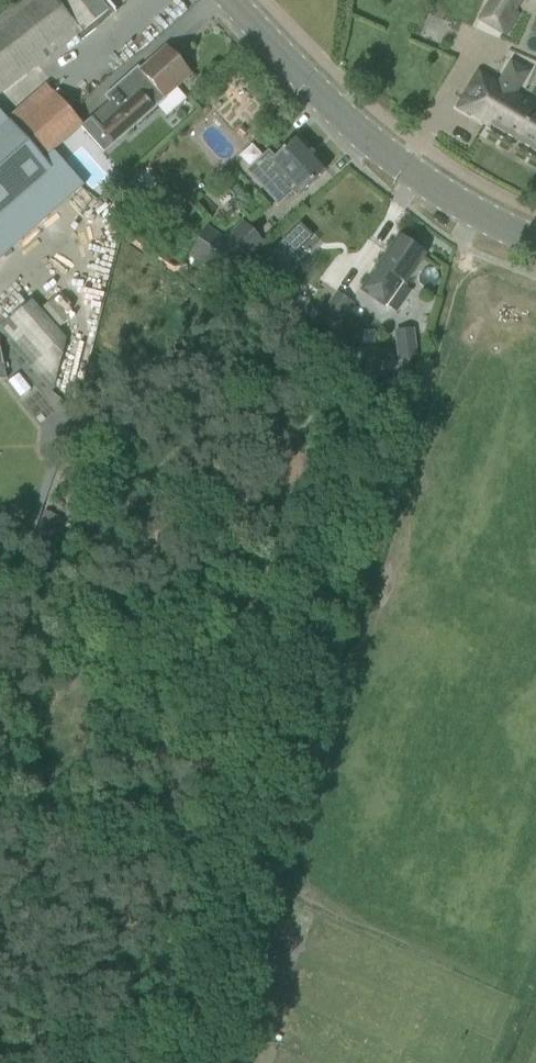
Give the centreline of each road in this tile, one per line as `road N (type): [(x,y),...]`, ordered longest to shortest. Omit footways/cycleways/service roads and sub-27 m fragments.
road 1 (secondary): [(535,241),(474,215),(399,166),(315,94),(231,0)]

